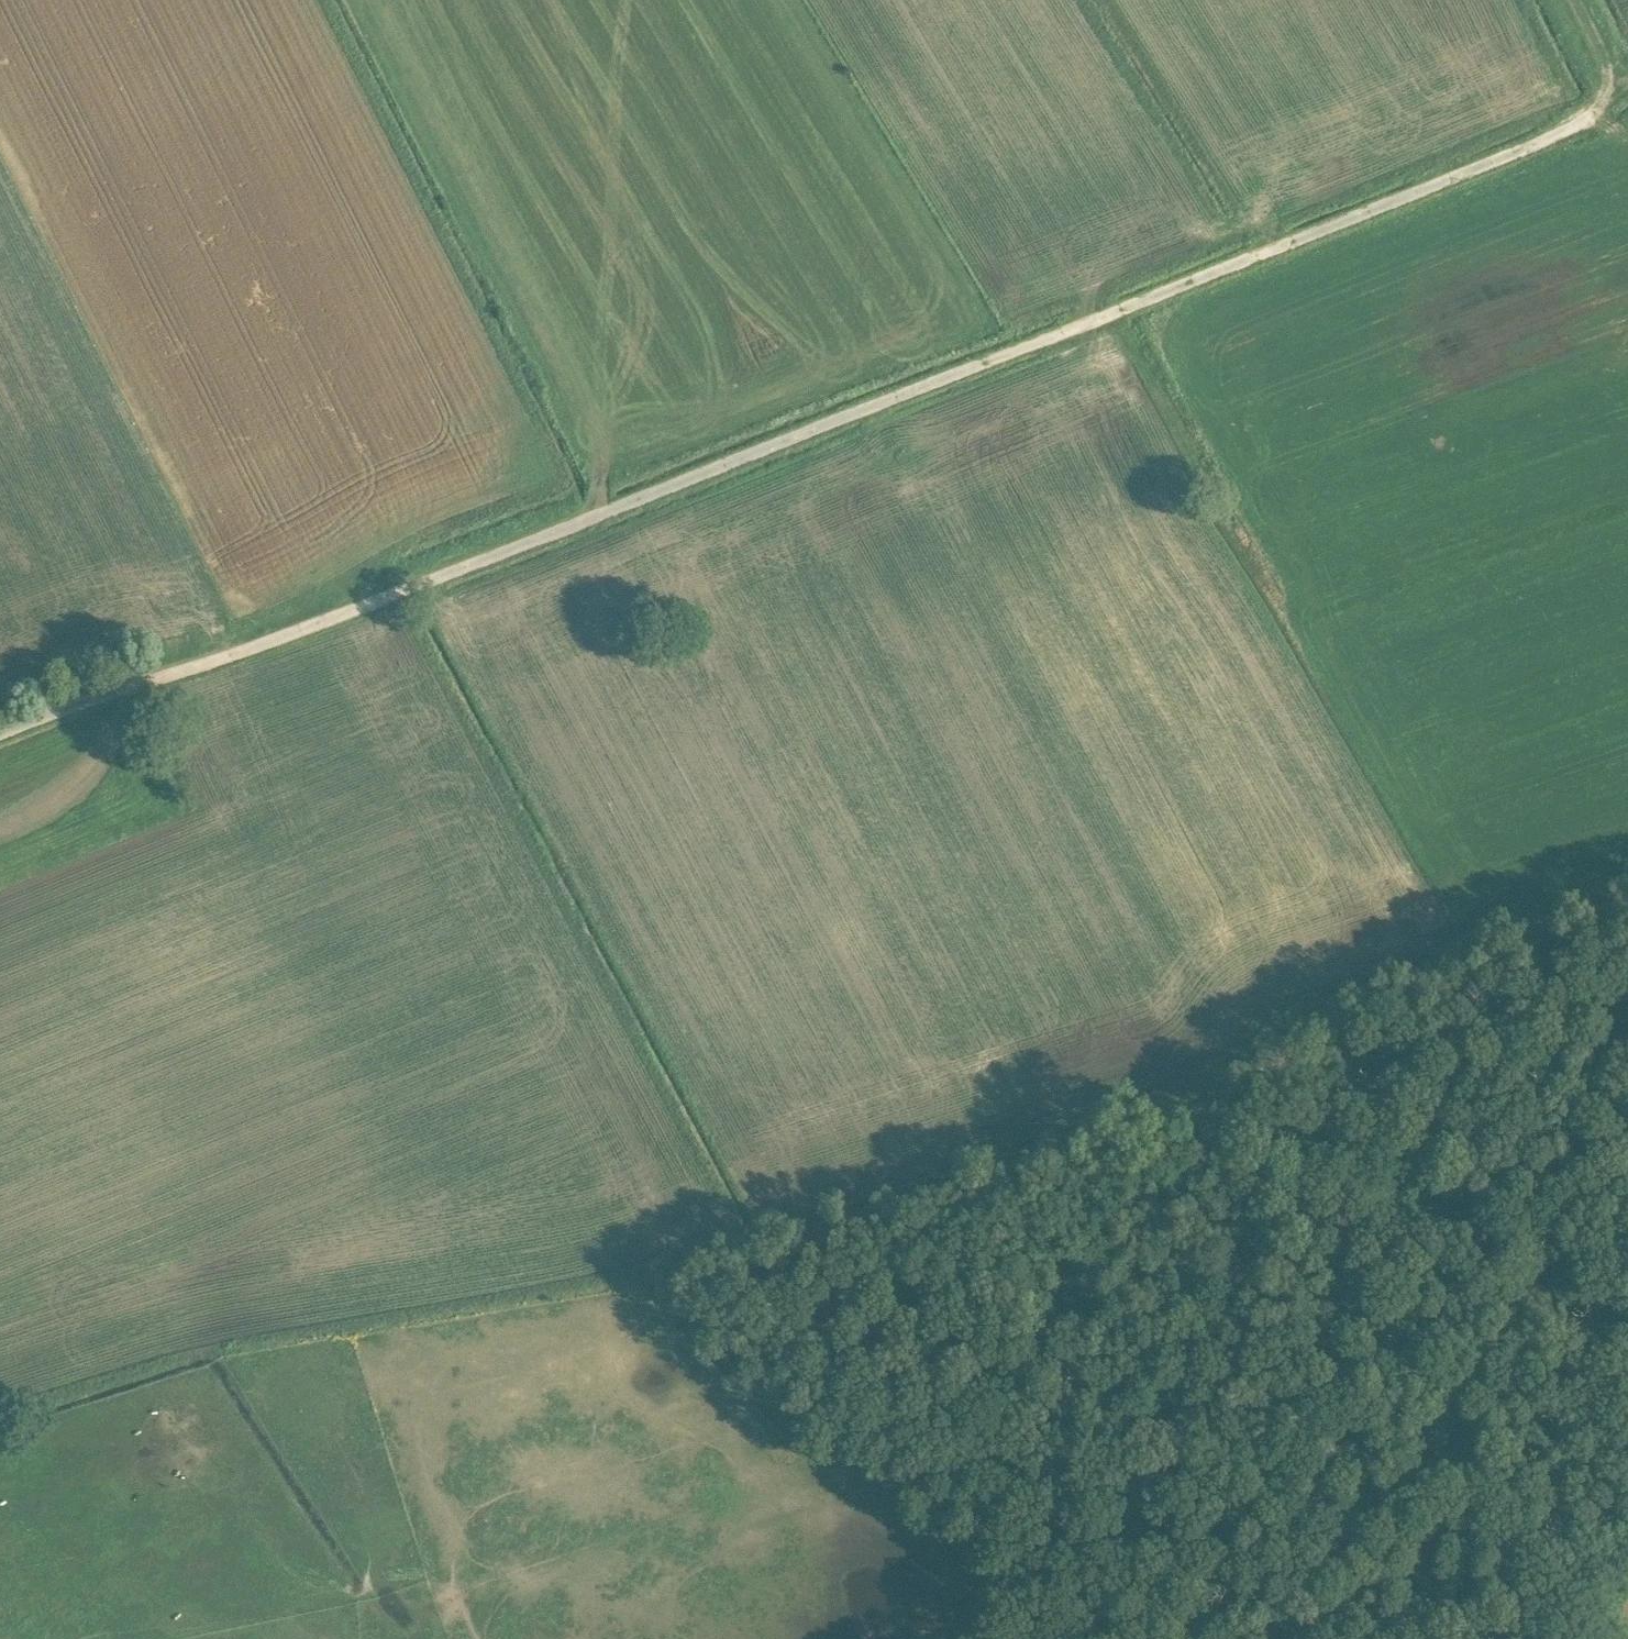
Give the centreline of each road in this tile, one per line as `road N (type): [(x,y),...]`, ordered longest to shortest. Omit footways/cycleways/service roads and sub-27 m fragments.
road 1 (unclassified): [(0,734),(379,601),(1590,121)]
road 2 (track): [(1577,0),(1607,65),(1605,102),(1590,121)]

